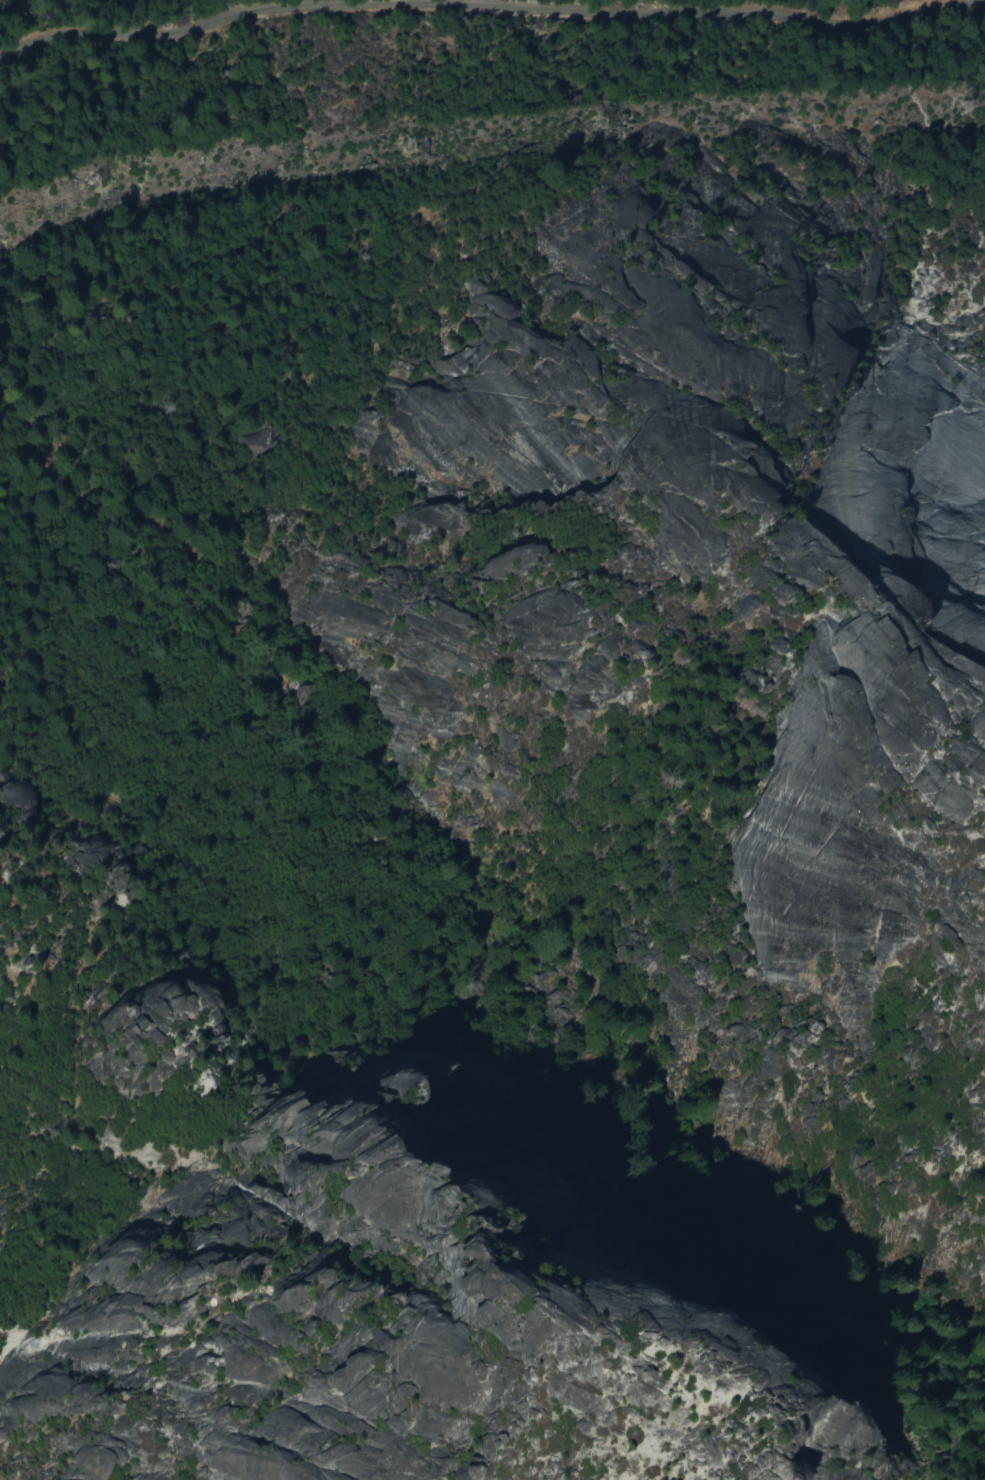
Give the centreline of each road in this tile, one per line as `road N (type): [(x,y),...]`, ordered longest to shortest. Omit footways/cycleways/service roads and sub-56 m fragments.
road 1 (residential): [(0,59),(69,35),(159,37),(261,11),(410,3),(777,13),(846,25),(984,2)]

